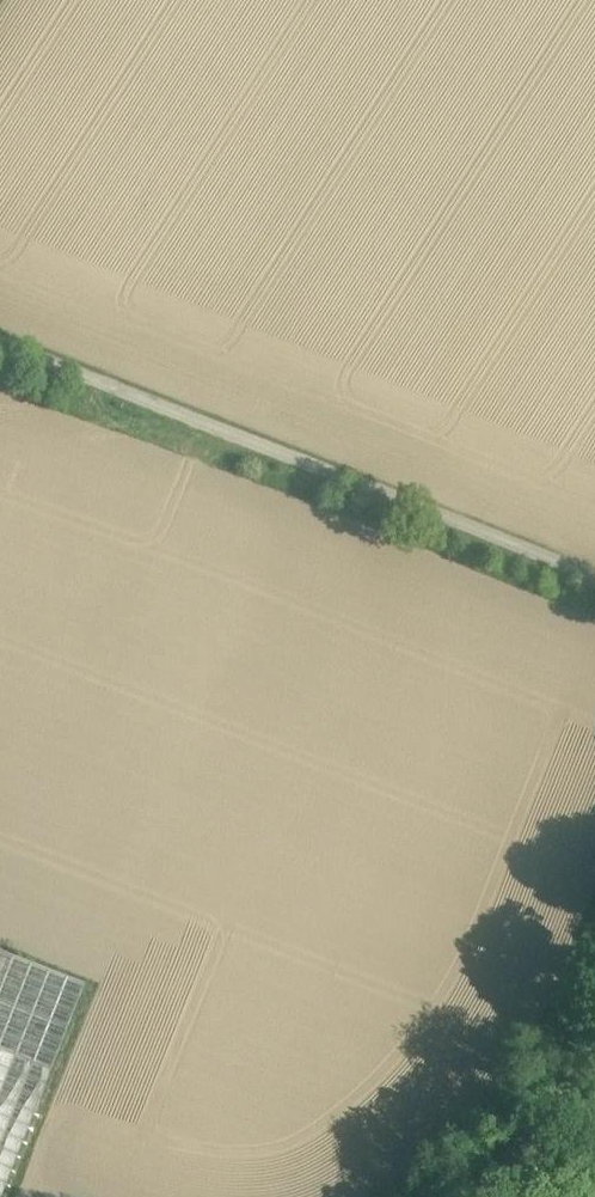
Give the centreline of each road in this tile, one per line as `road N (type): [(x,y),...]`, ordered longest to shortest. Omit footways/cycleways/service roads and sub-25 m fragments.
road 1 (residential): [(0,344),(594,579)]
road 2 (unclassified): [(479,1196),(594,1069)]

